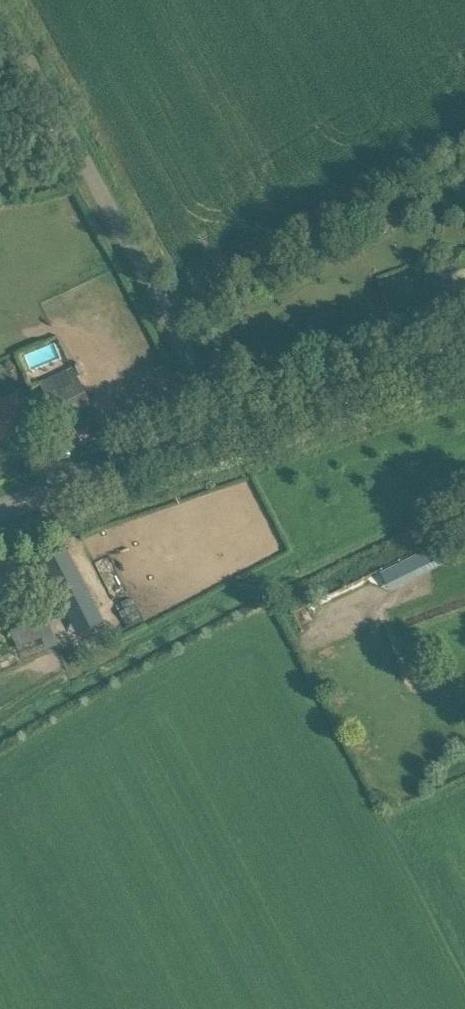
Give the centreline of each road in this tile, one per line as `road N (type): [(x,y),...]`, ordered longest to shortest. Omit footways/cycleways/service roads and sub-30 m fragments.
road 1 (unclassified): [(235,438),(0,2)]
road 2 (tertiary): [(0,515),(235,438)]
road 3 (tertiary): [(235,438),(464,358)]

